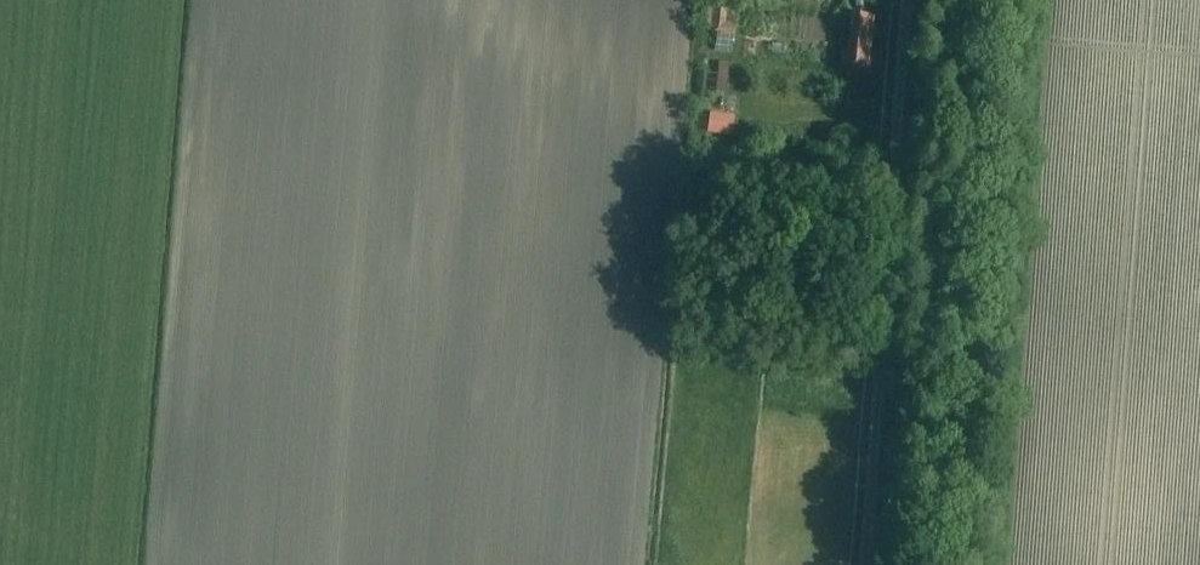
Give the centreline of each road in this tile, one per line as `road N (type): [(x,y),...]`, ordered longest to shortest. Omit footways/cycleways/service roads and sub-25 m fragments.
road 1 (track): [(865,564),(910,0)]

